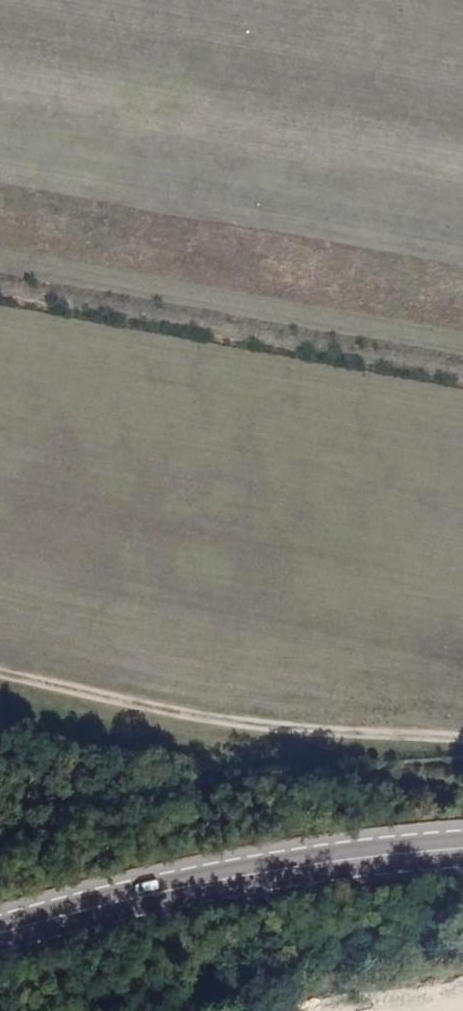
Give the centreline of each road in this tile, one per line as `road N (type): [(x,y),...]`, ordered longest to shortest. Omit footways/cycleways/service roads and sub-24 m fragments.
road 1 (tertiary): [(462,854),(307,867),(0,936)]

